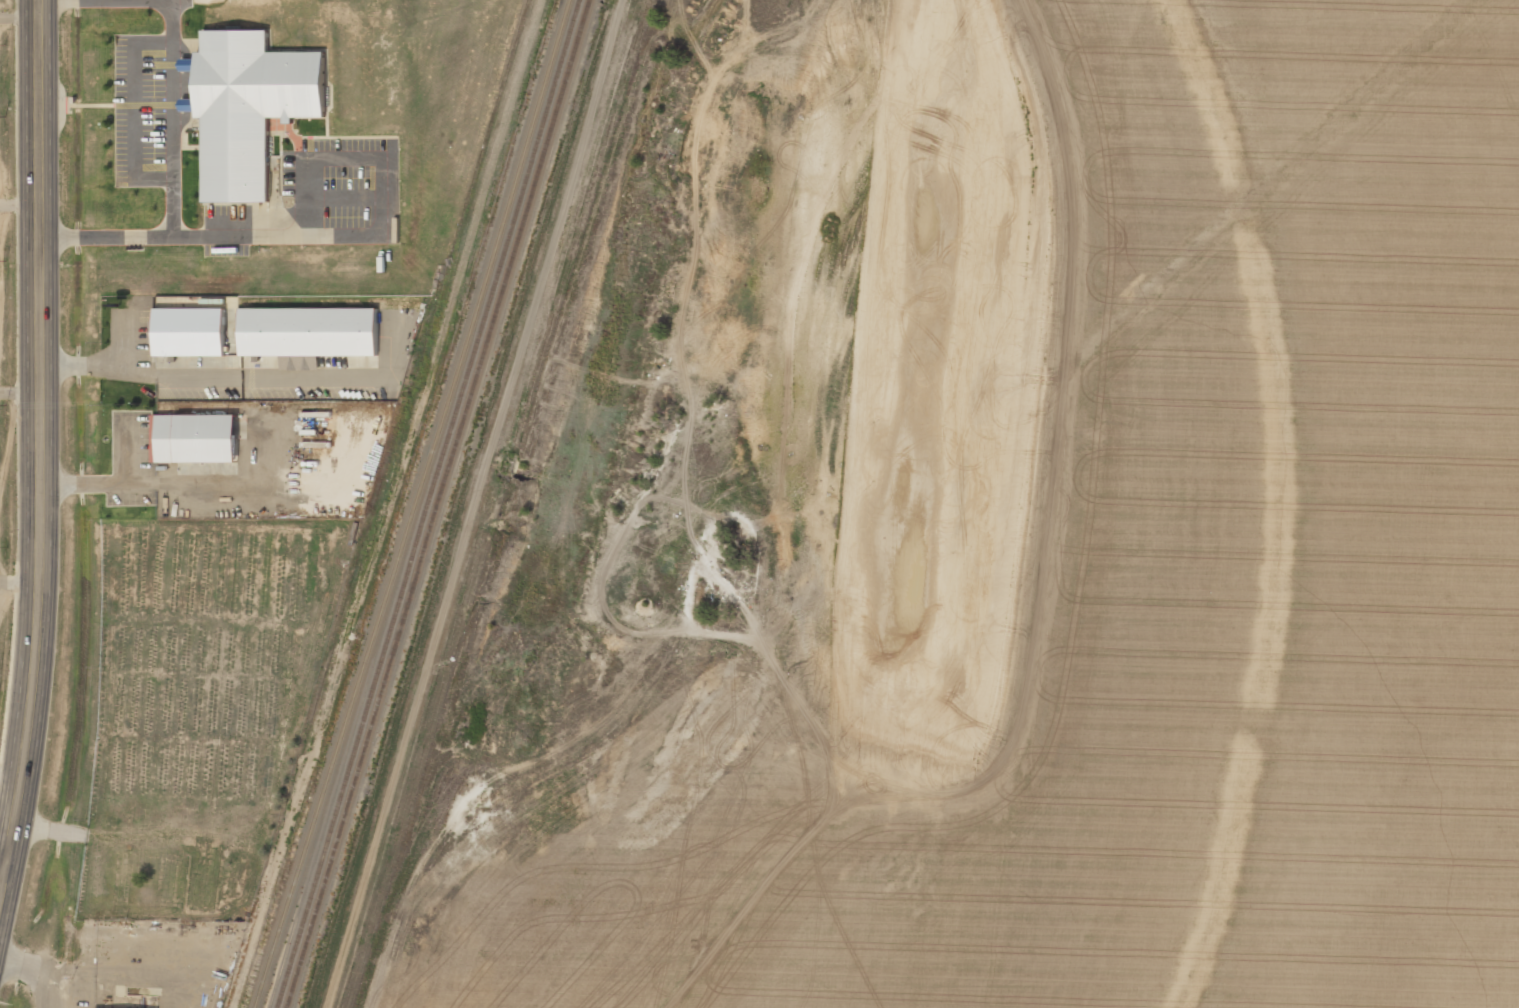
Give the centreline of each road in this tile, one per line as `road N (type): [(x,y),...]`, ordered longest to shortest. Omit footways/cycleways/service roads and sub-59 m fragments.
road 1 (secondary): [(38,0),(39,582),(22,769),(0,891)]

